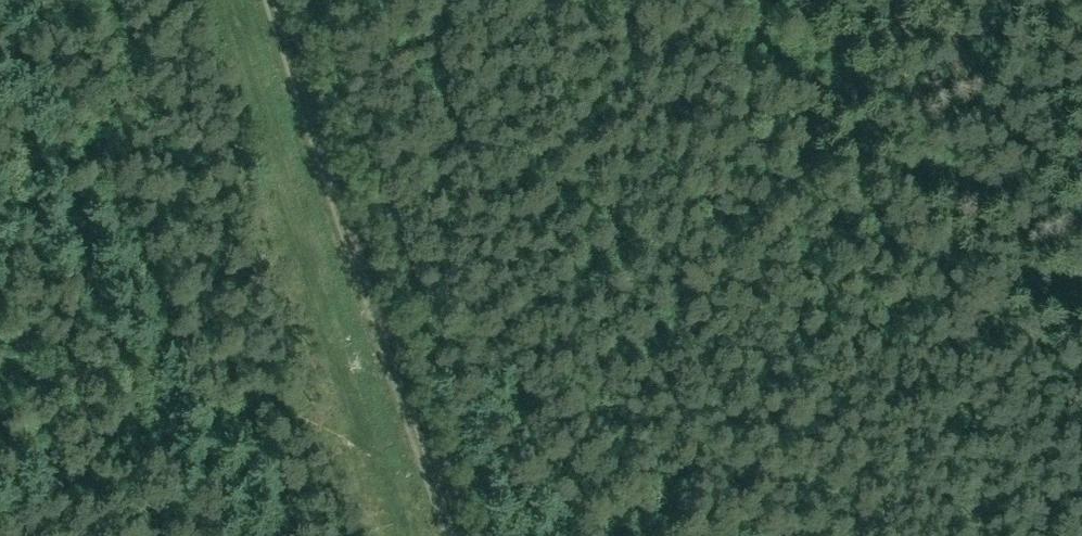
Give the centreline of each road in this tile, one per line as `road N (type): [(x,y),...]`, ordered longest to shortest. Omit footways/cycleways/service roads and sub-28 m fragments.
road 1 (track): [(429,535),(234,0)]

